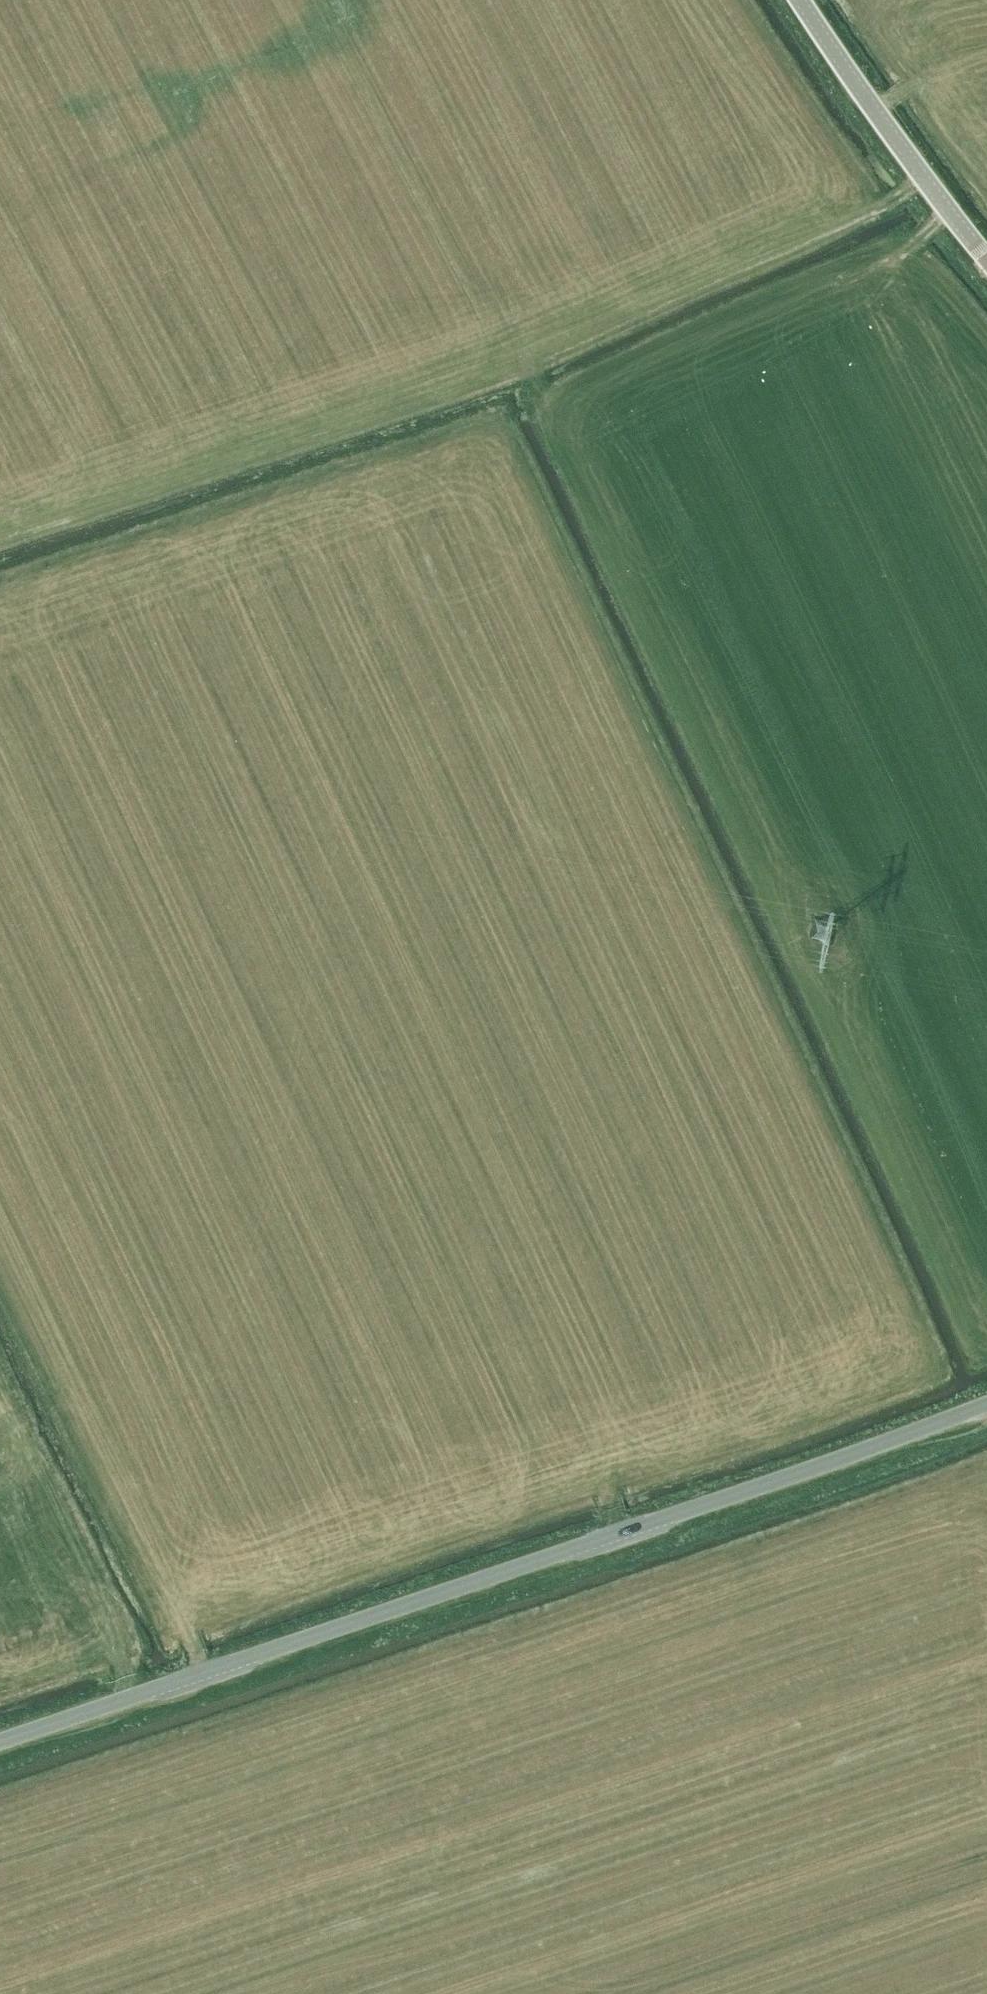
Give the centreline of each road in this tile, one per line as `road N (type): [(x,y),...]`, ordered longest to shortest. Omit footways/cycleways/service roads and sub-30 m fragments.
road 1 (unclassified): [(0,1742),(986,1406)]
road 2 (tertiary): [(986,259),(799,0)]

